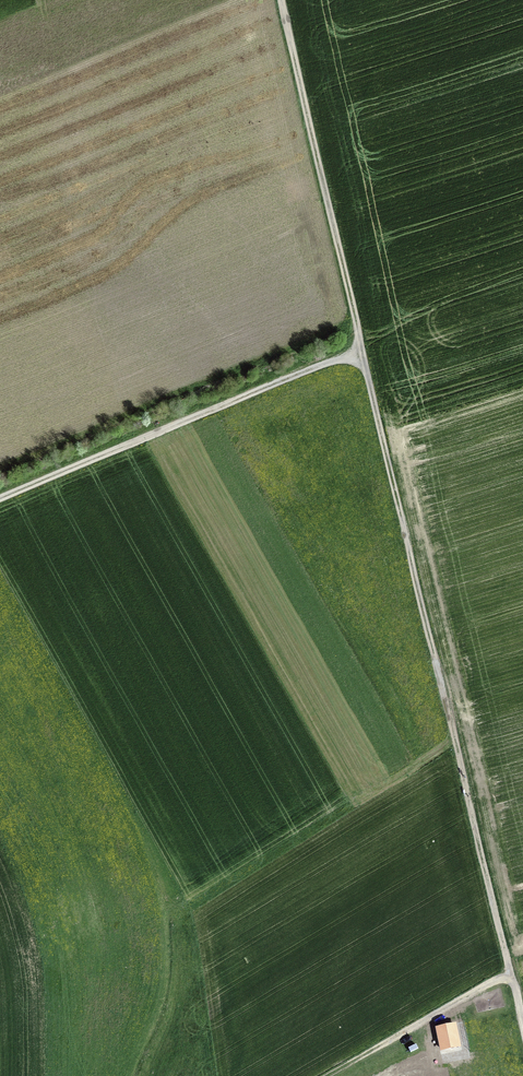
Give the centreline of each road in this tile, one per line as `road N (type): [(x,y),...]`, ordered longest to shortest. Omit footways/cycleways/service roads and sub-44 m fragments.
road 1 (track): [(281,0),(362,349),(420,554),(447,709),(516,994)]
road 2 (track): [(0,501),(362,349)]
road 3 (track): [(360,1058),(507,979),(522,1026)]

